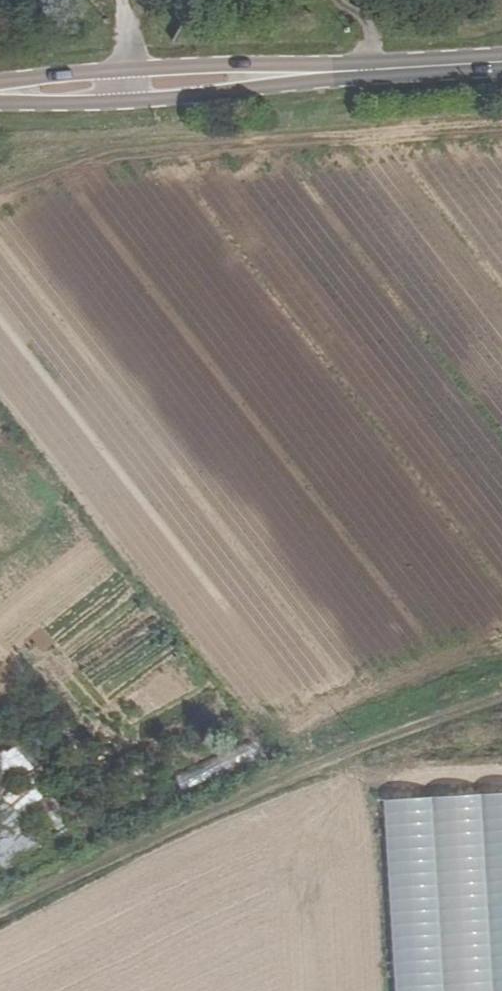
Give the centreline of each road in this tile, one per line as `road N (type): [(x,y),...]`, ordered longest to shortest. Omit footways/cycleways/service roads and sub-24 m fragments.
road 1 (track): [(501,697),(449,712),(0,915)]
road 2 (tertiary): [(0,94),(501,62)]

